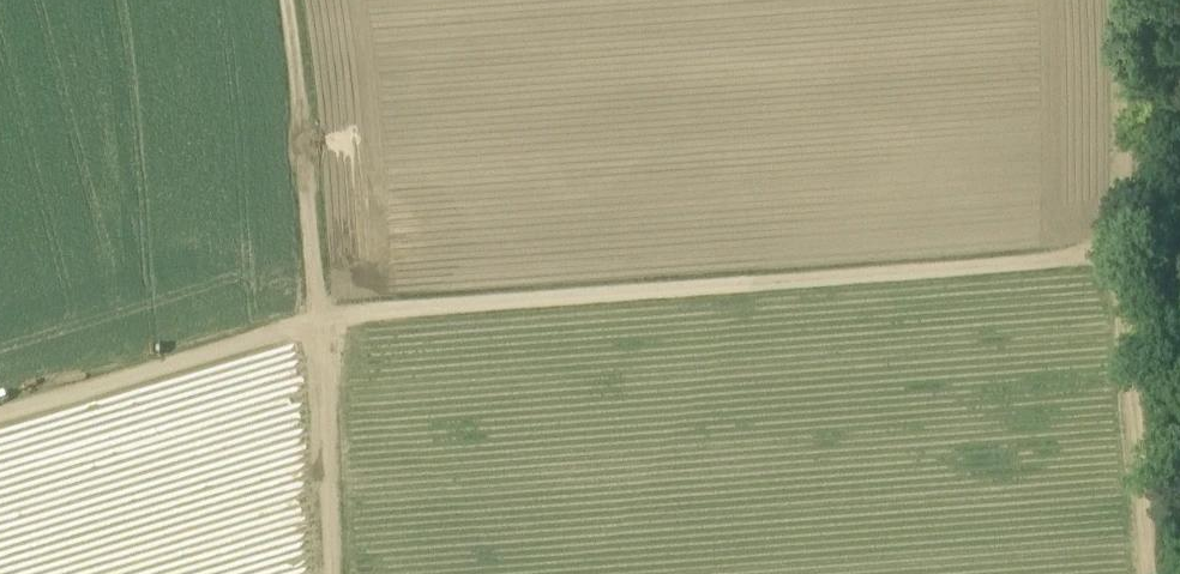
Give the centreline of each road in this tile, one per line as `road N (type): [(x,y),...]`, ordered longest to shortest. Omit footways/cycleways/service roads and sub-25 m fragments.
road 1 (track): [(0,412),(324,321),(1058,263),(1108,234),(1143,200)]
road 2 (track): [(1161,573),(1143,200),(1119,0)]
road 3 (track): [(331,573),(324,321),(295,0)]

